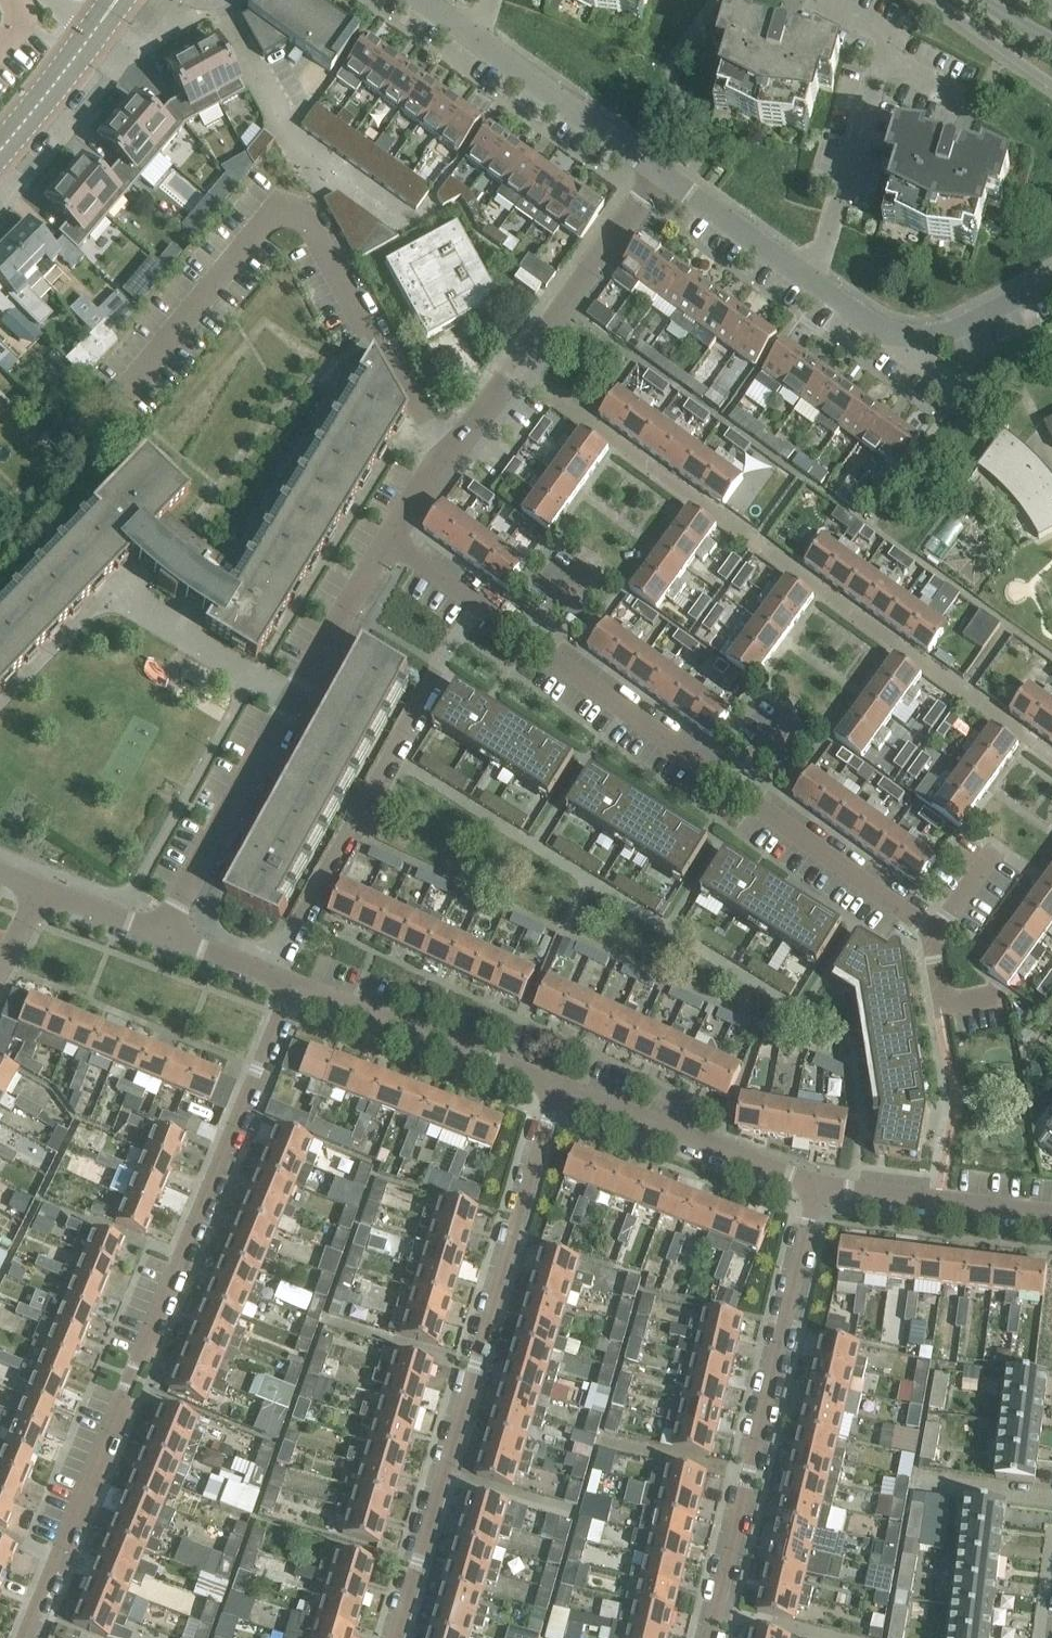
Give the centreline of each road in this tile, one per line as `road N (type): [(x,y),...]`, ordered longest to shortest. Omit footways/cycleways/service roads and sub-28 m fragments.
road 1 (residential): [(26,1637),(294,985)]
road 2 (residential): [(394,1637),(556,1086)]
road 3 (residential): [(708,1637),(814,1184)]
road 4 (residential): [(1051,274),(957,330),(921,336),(880,330),(661,172)]
road 5 (residential): [(388,538),(444,450),(661,172)]
road 6 (residential): [(163,935),(388,538)]
road 7 (residential): [(661,172),(421,0)]
road 8 (residential): [(294,985),(556,1086)]
road 9 (residential): [(556,1086),(814,1184)]
road 10 (residential): [(740,788),(534,639)]
road 11 (residential): [(936,931),(740,788)]
road 12 (residential): [(814,1184),(1051,1214)]
road 13 (tertiary): [(0,153),(117,0)]
road 14 (residential): [(534,639),(388,538)]
road 15 (residential): [(163,935),(294,985)]
road 16 (residential): [(42,889),(163,935)]
road 17 (unclassified): [(936,931),(1014,834)]

